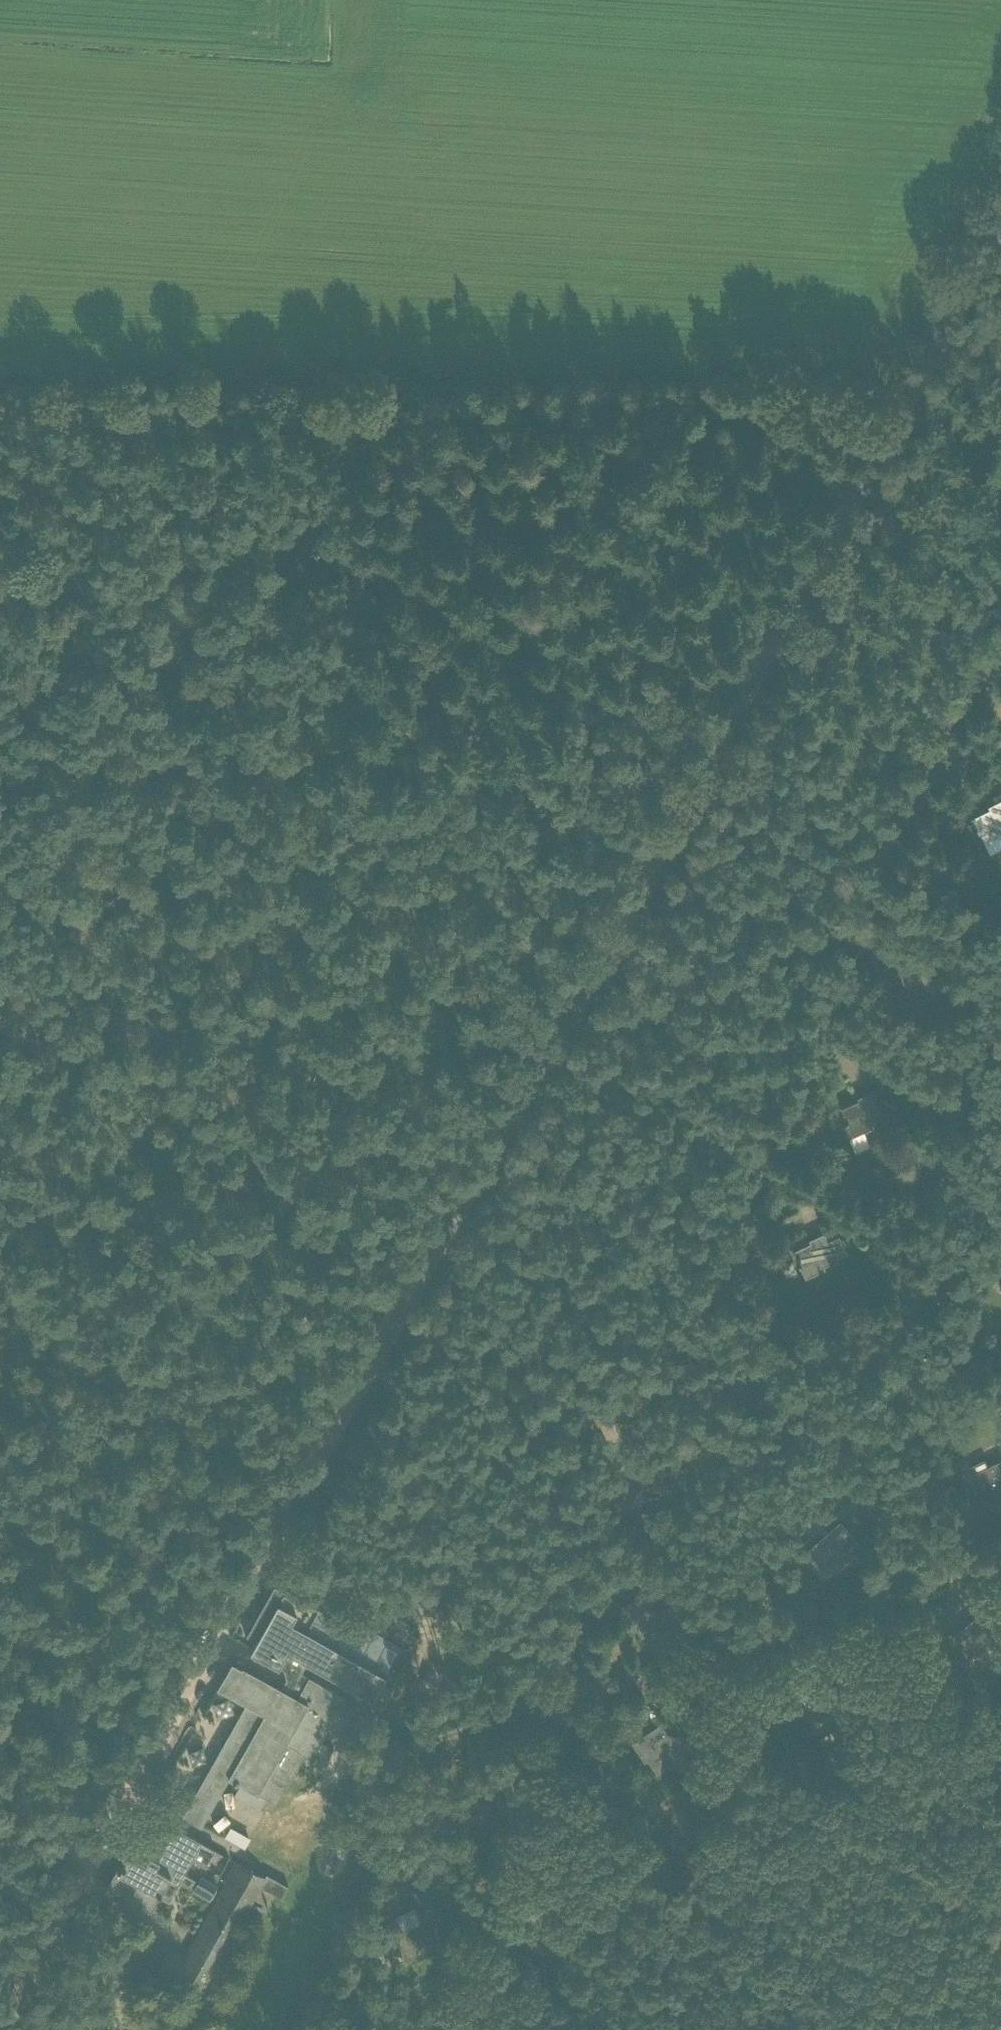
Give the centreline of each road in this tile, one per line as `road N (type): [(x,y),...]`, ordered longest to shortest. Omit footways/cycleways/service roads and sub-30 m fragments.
road 1 (track): [(666,431),(553,491),(336,721),(75,931),(83,944),(266,941),(370,900),(404,906),(409,922),(299,1180),(199,1340),(68,1633),(181,1701)]
road 2 (unclassified): [(106,1842),(1000,239)]
road 3 (track): [(907,399),(766,400),(666,431)]
road 4 (unclassified): [(0,2020),(106,1842)]

